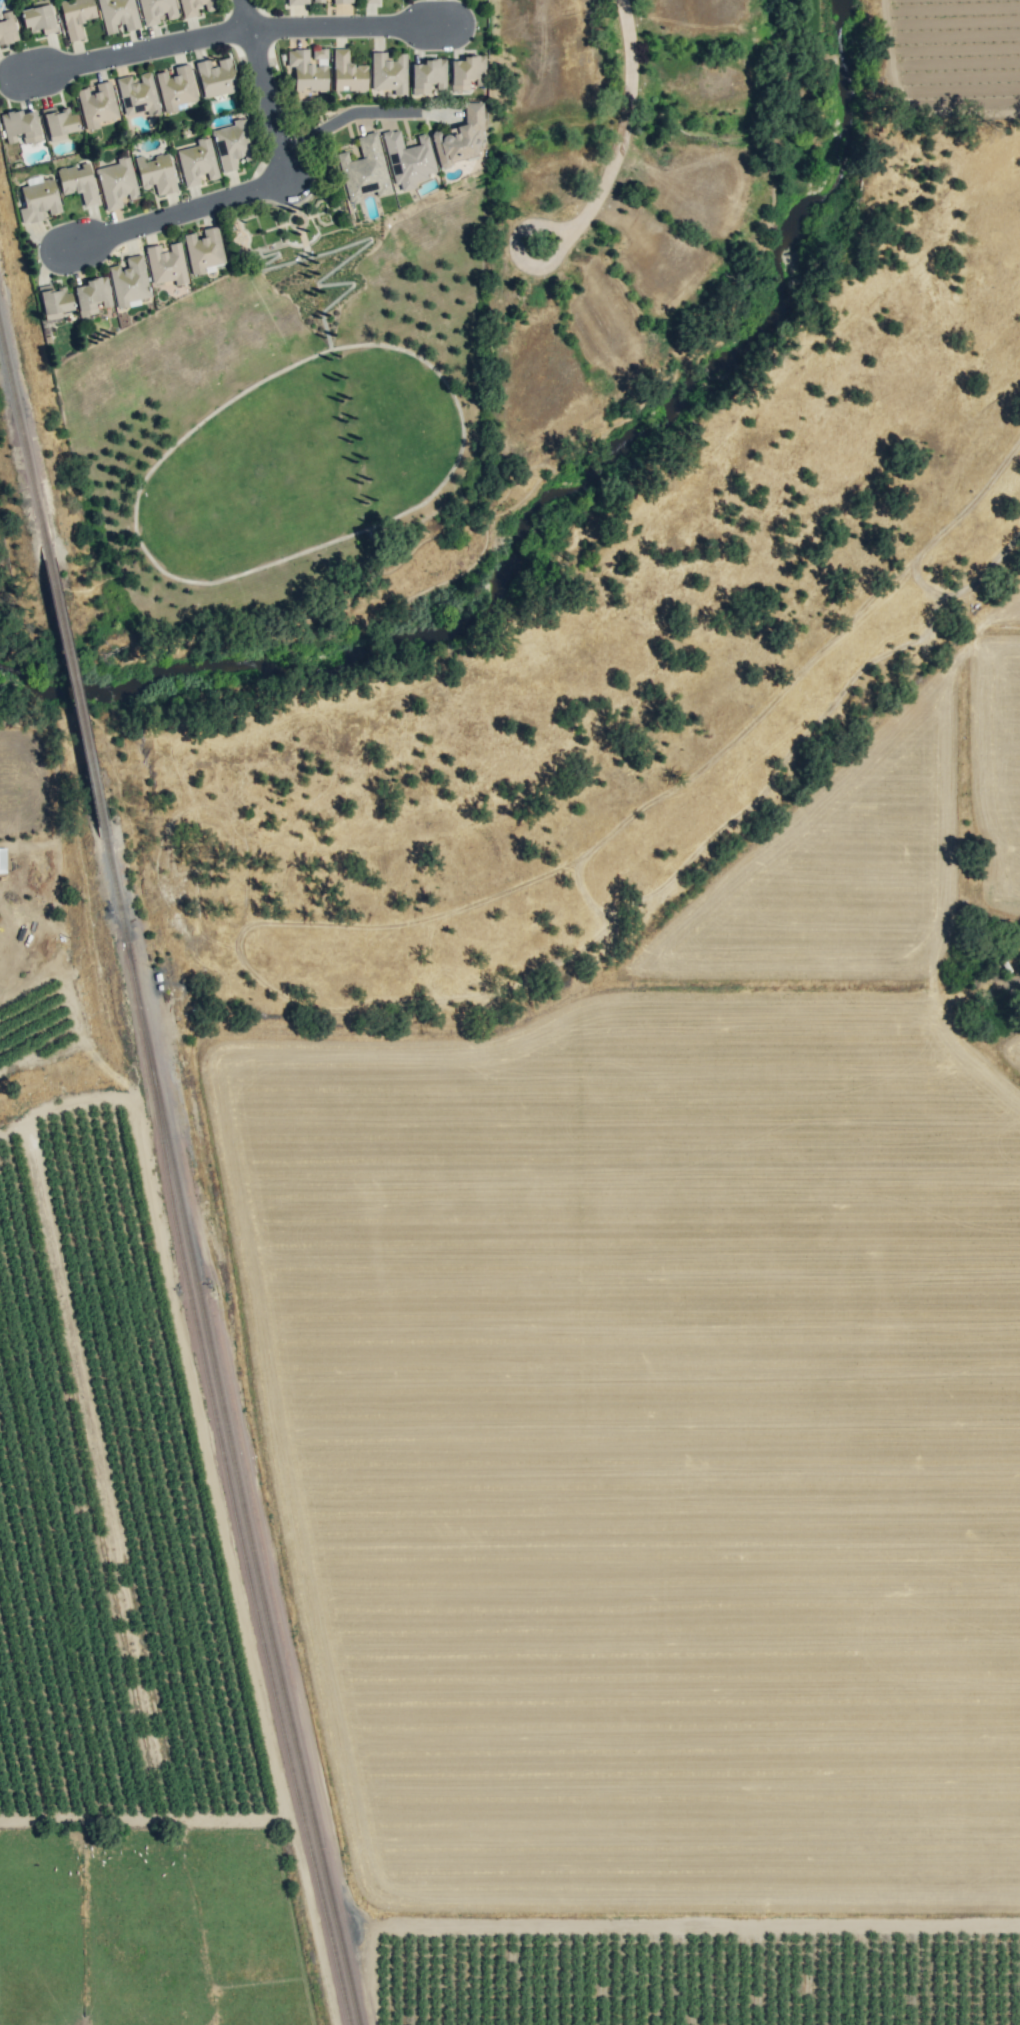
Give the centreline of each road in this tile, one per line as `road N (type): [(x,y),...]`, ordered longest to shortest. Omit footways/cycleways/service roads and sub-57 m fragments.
road 1 (residential): [(464,23),(250,29),(6,79)]
road 2 (residential): [(619,0),(631,73),(608,169),(564,233),(537,242)]
road 3 (residential): [(288,178),(49,254)]
road 4 (residential): [(242,0),(288,178)]
road 5 (residential): [(282,149),(354,117),(416,115)]

